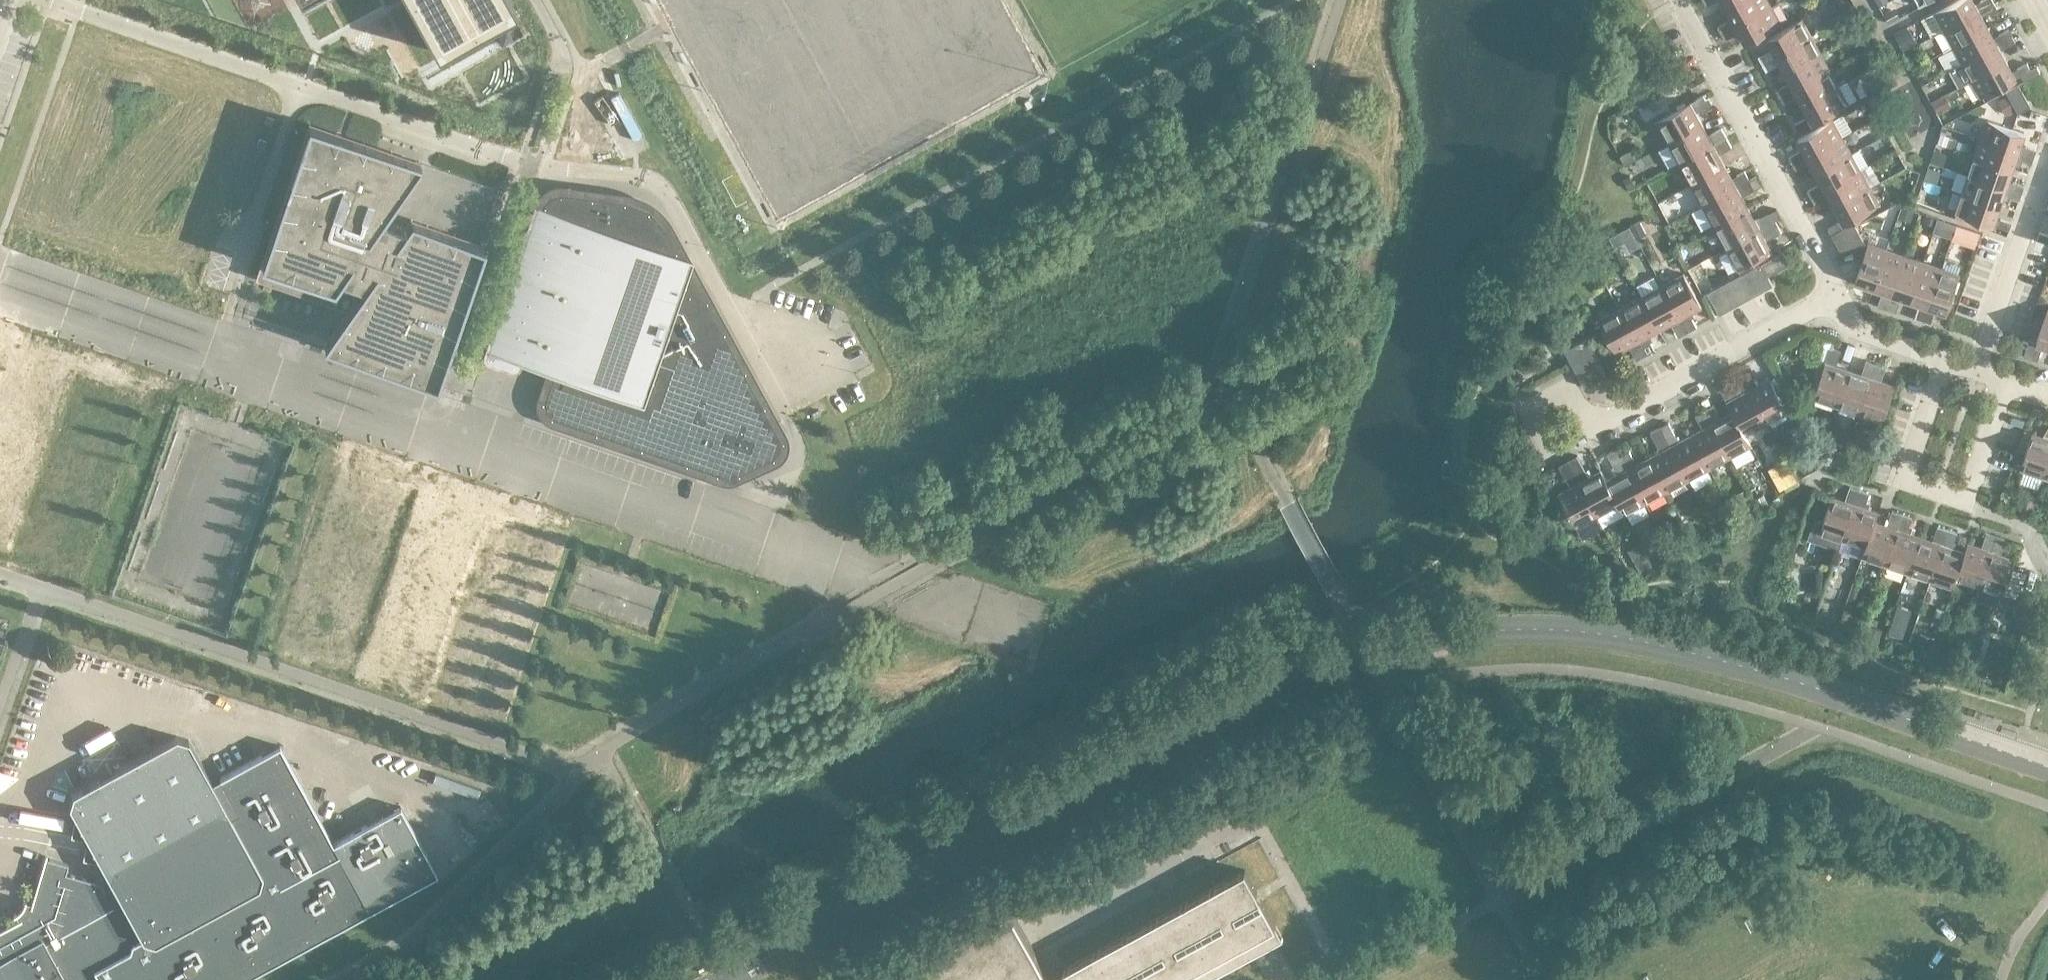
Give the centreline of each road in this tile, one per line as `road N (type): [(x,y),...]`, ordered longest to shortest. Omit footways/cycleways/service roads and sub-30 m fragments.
road 1 (unclassified): [(50,0),(538,167)]
road 2 (residential): [(1835,294),(1679,0)]
road 3 (residential): [(2007,383),(1962,503),(1904,482),(1942,361)]
road 4 (residential): [(1835,294),(1589,428)]
road 5 (residential): [(1975,370),(2047,166)]
road 6 (residential): [(1589,428),(1548,451),(1526,410),(1567,388)]
road 7 (residential): [(1942,361),(1853,329),(1835,294)]

